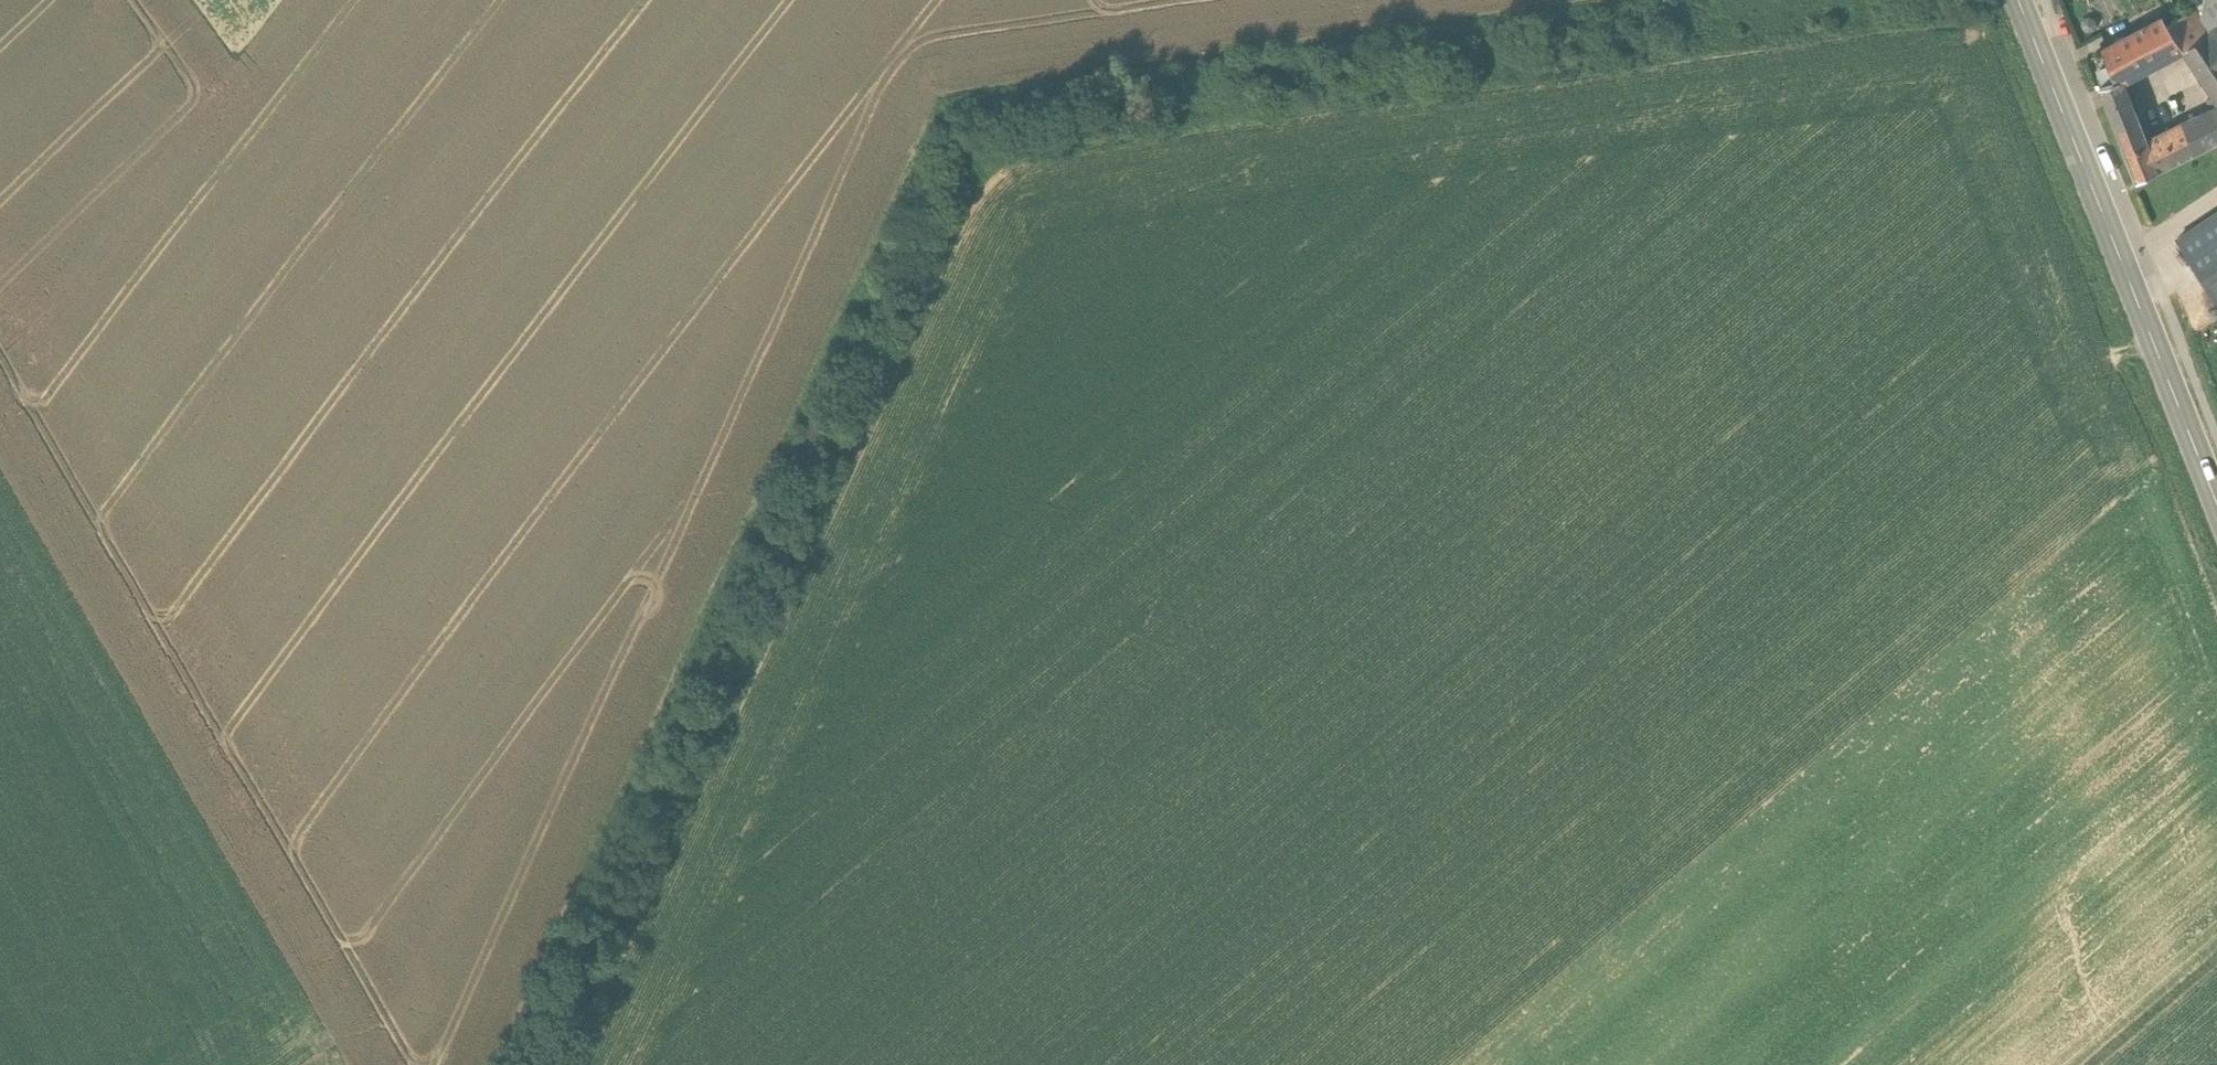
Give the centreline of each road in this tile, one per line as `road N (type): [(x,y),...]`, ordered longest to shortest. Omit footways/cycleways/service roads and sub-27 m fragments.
road 1 (secondary): [(2018,0),(2216,505)]

